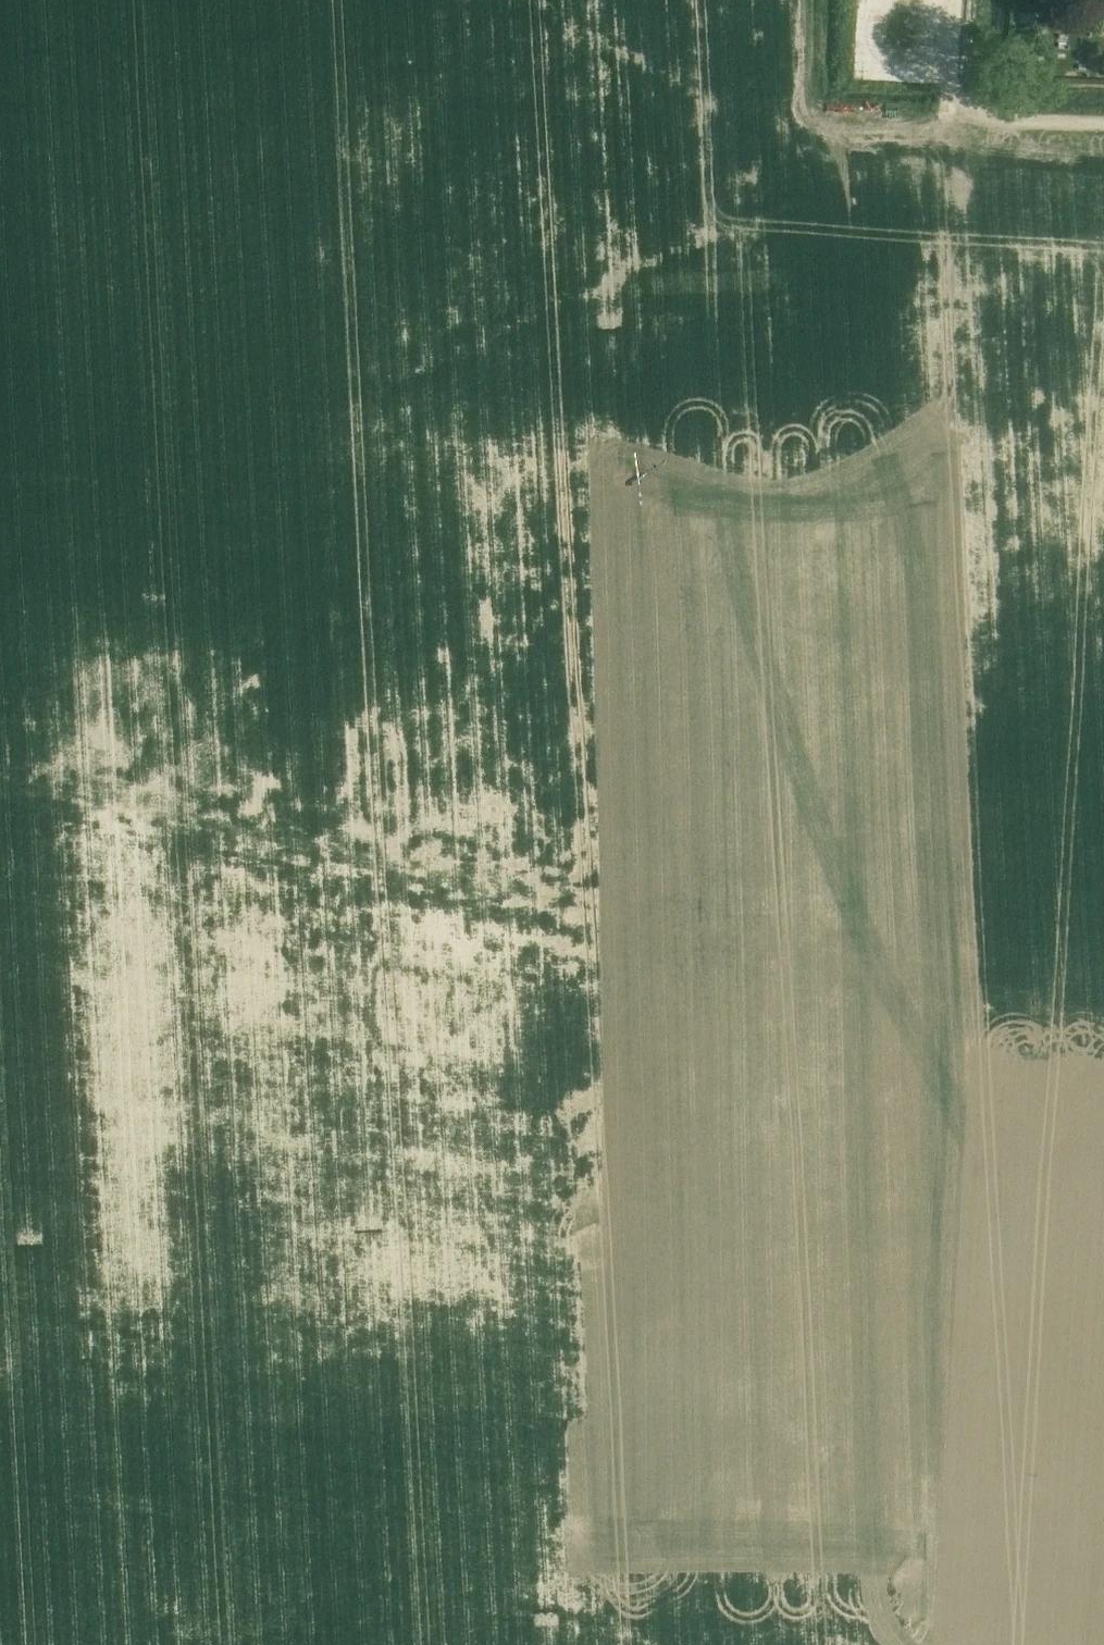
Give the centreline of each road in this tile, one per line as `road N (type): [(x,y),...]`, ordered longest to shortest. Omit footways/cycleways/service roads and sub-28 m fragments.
road 1 (track): [(953,114),(1103,124)]

